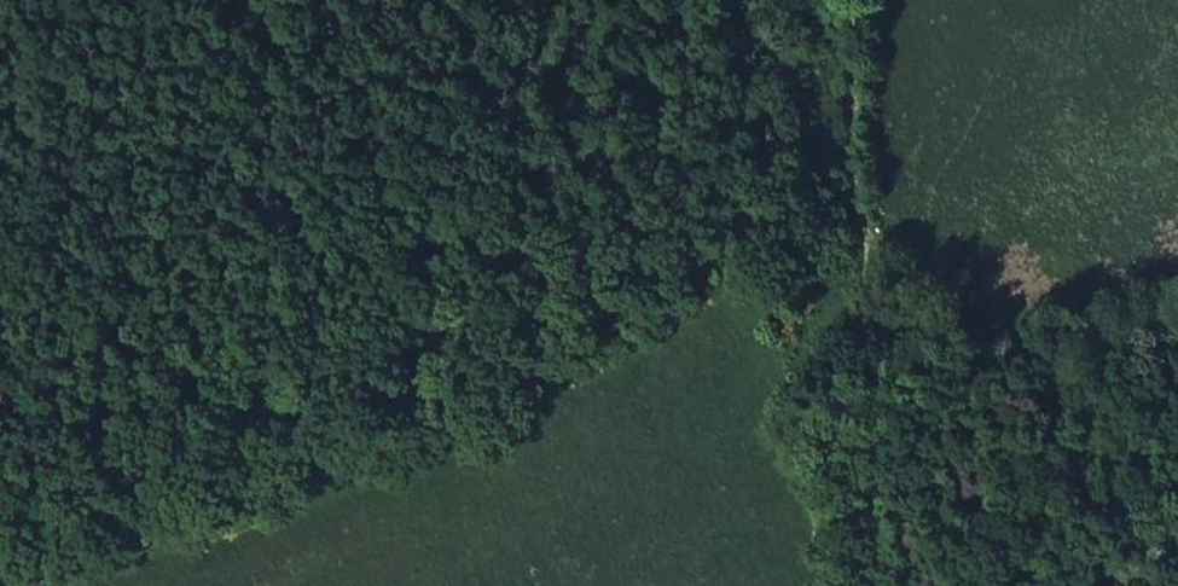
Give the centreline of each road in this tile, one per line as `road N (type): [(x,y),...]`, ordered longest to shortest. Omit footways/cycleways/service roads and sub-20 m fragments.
road 1 (track): [(921,585),(879,461),(858,89),(831,0)]

